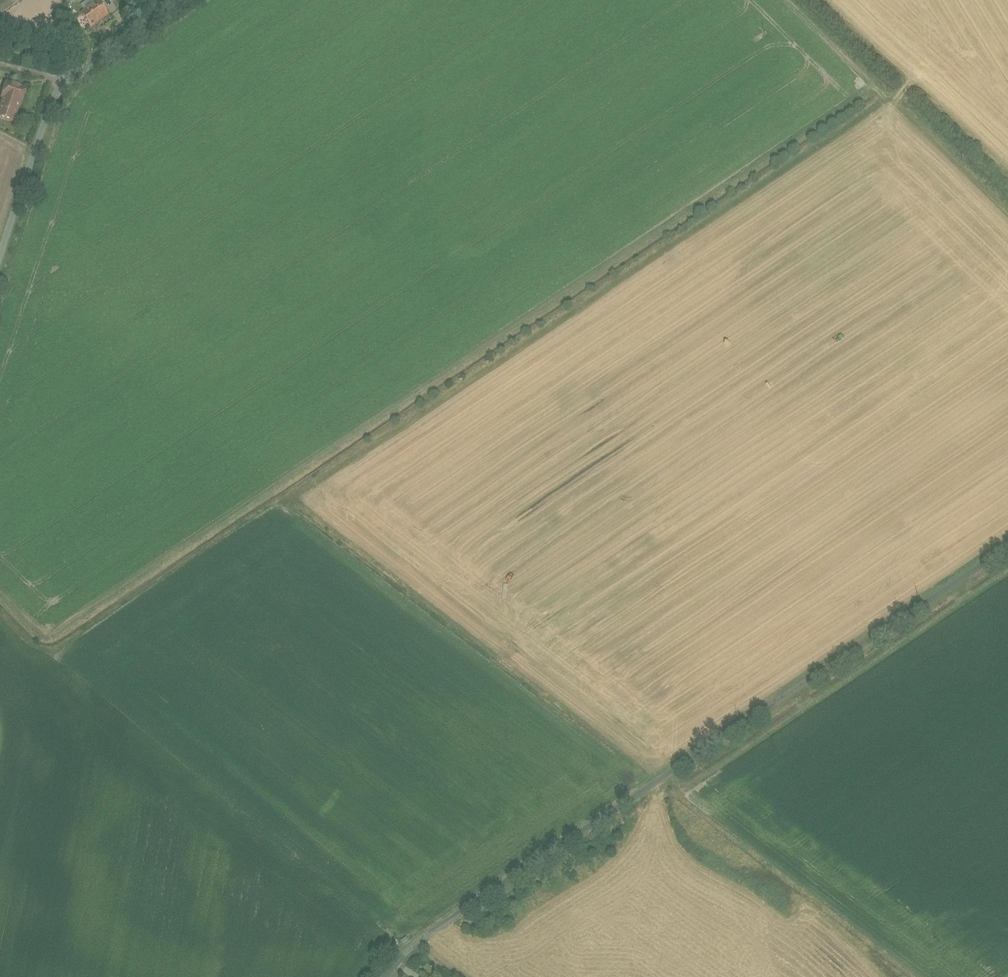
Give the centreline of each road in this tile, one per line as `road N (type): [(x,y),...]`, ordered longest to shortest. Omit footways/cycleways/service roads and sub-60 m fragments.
road 1 (residential): [(376,976),(387,959),(1007,548)]
road 2 (residential): [(188,0),(62,88),(0,254)]

